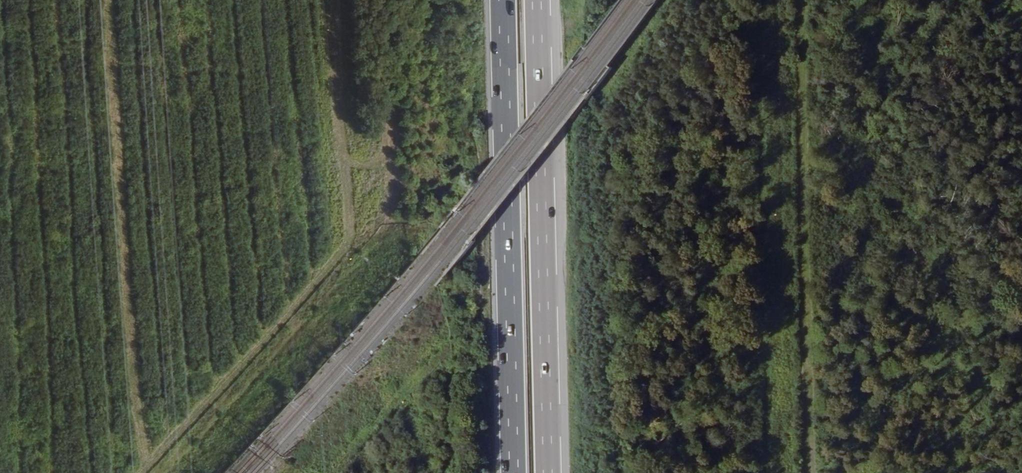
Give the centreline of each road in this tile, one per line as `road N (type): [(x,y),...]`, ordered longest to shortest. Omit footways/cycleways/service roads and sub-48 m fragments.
road 1 (motorway): [(548,472),(536,0)]
road 2 (motorway): [(502,0),(514,472)]

